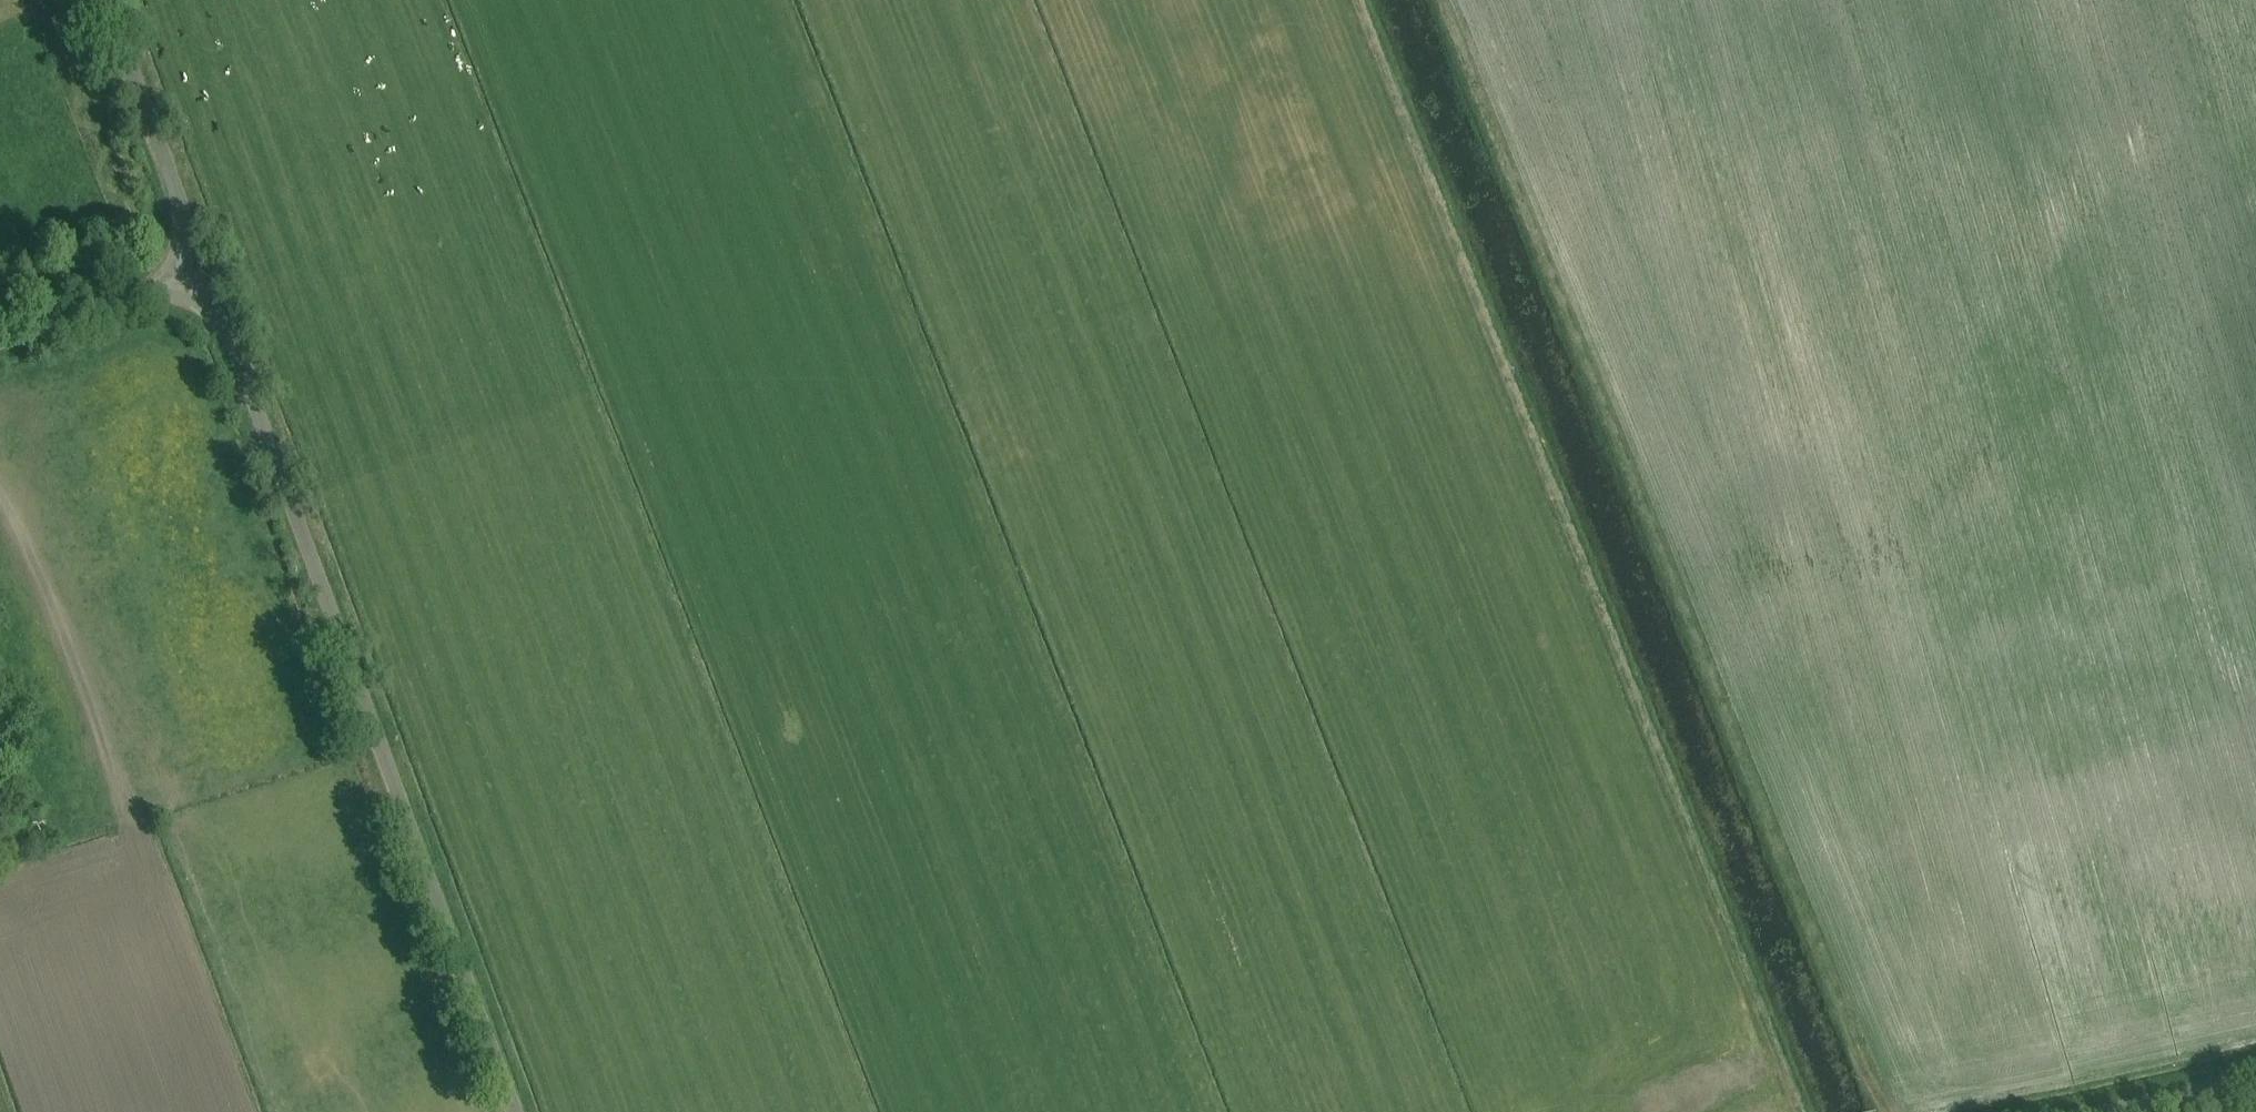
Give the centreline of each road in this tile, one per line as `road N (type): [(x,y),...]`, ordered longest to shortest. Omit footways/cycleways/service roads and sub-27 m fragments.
road 1 (unclassified): [(512,1111),(197,270)]
road 2 (unclassified): [(197,270),(99,0)]
road 3 (unclassified): [(0,338),(197,270)]
road 4 (unclassified): [(2101,1111),(2255,1078)]

